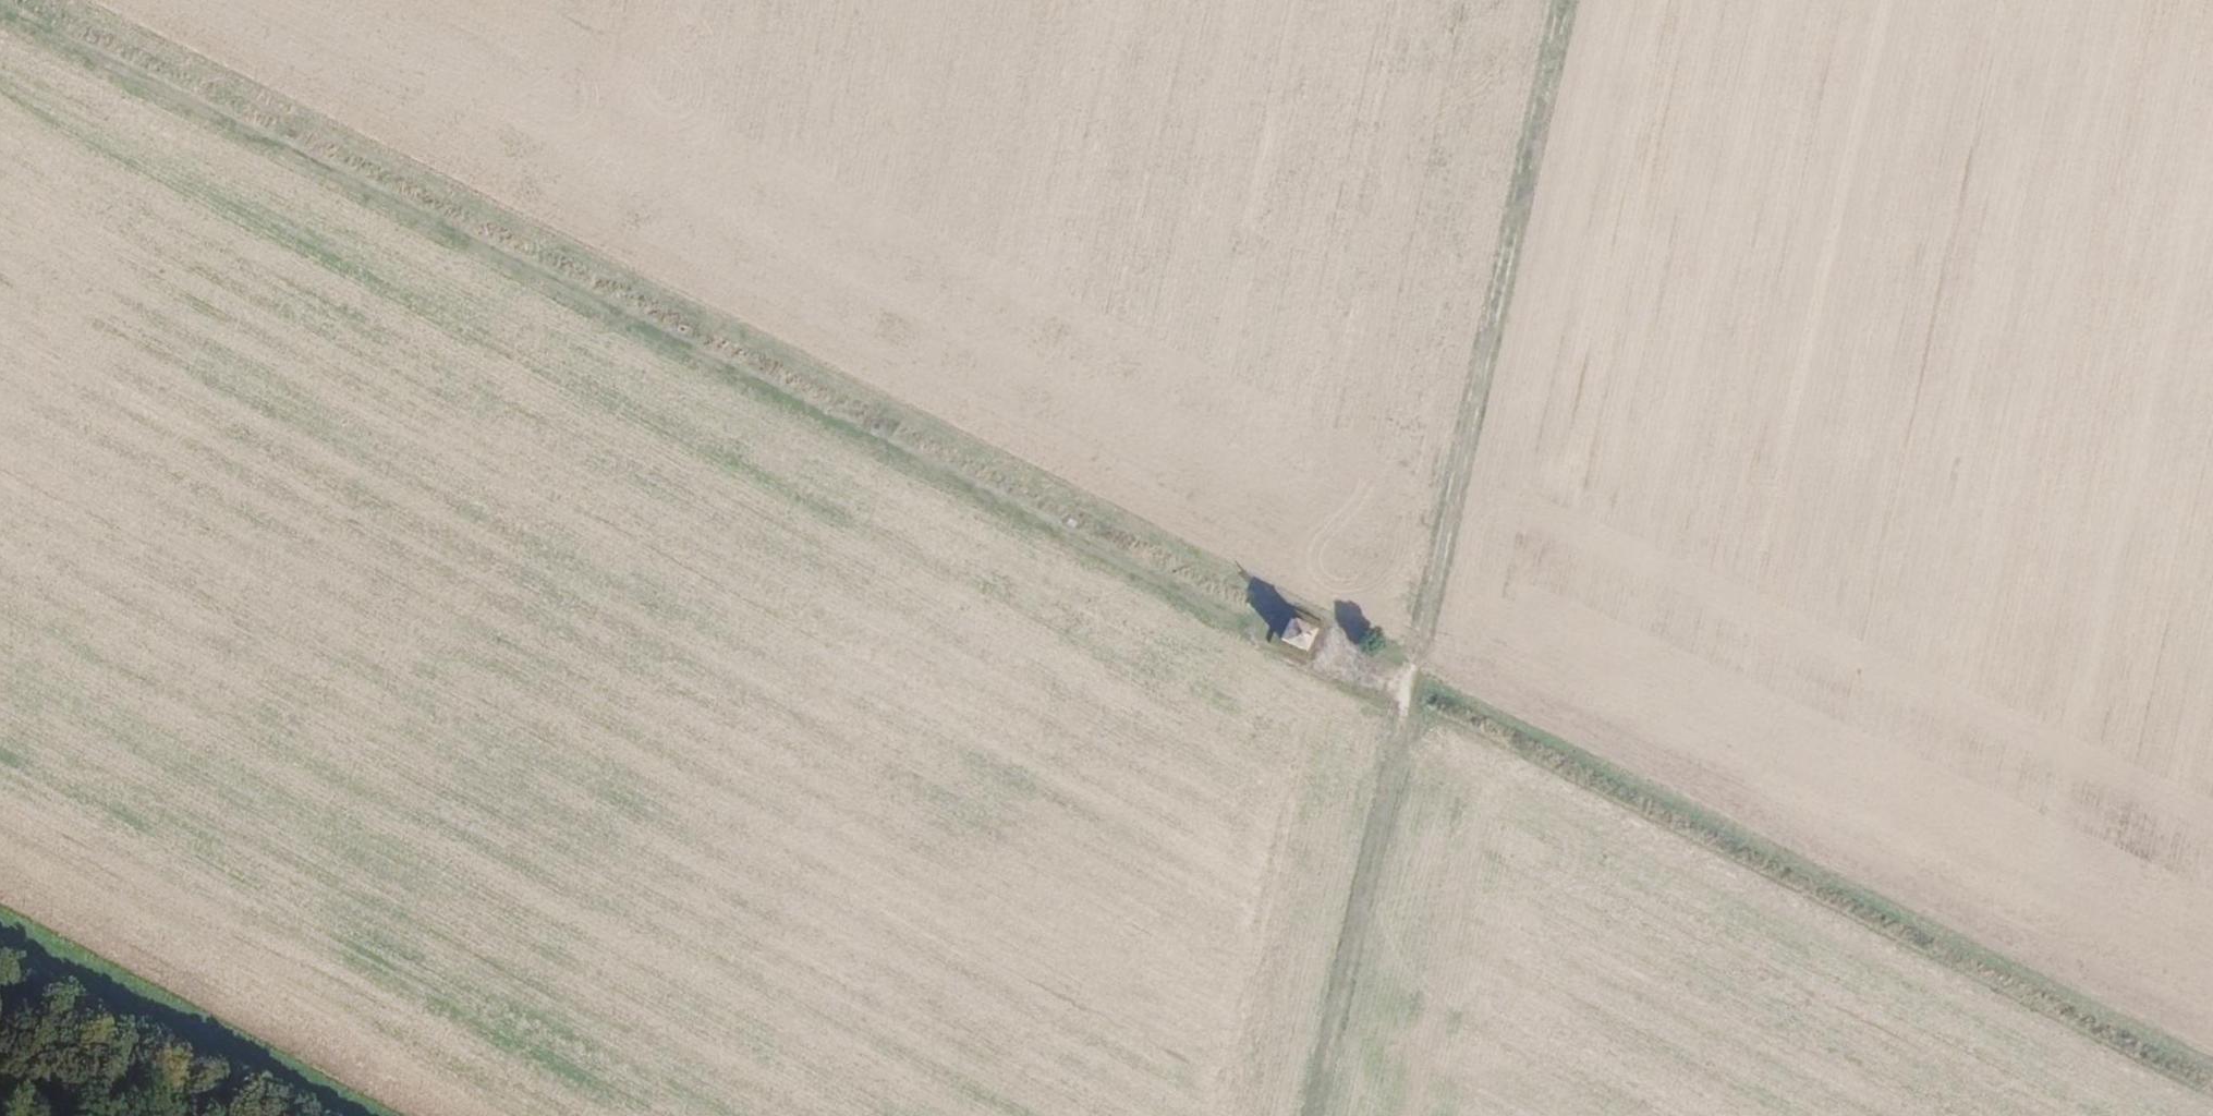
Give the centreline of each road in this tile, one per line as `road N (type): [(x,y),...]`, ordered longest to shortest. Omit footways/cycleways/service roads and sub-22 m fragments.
road 1 (track): [(0,12),(1405,714)]
road 2 (track): [(1314,1115),(1566,0)]

